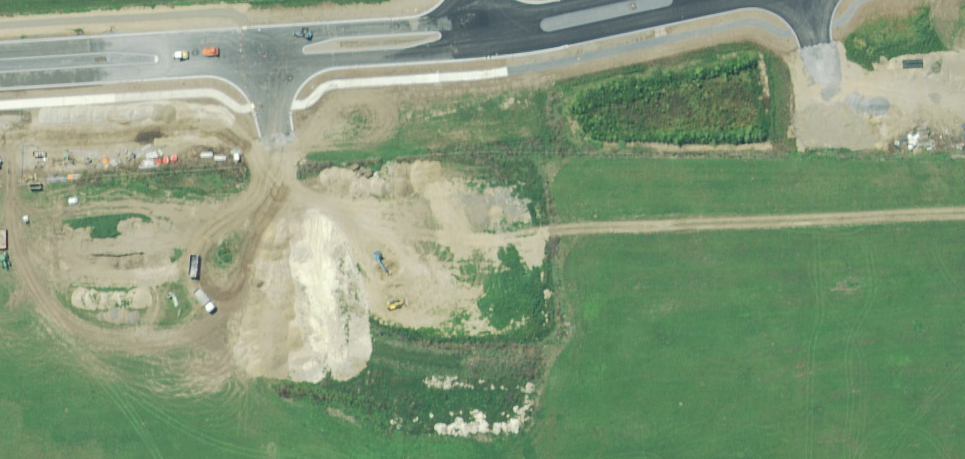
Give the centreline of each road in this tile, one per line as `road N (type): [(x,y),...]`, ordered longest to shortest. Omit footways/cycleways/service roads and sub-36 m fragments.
road 1 (unclassified): [(742,0),(477,51),(0,82)]
road 2 (unclassified): [(0,49),(416,24),(592,0)]

